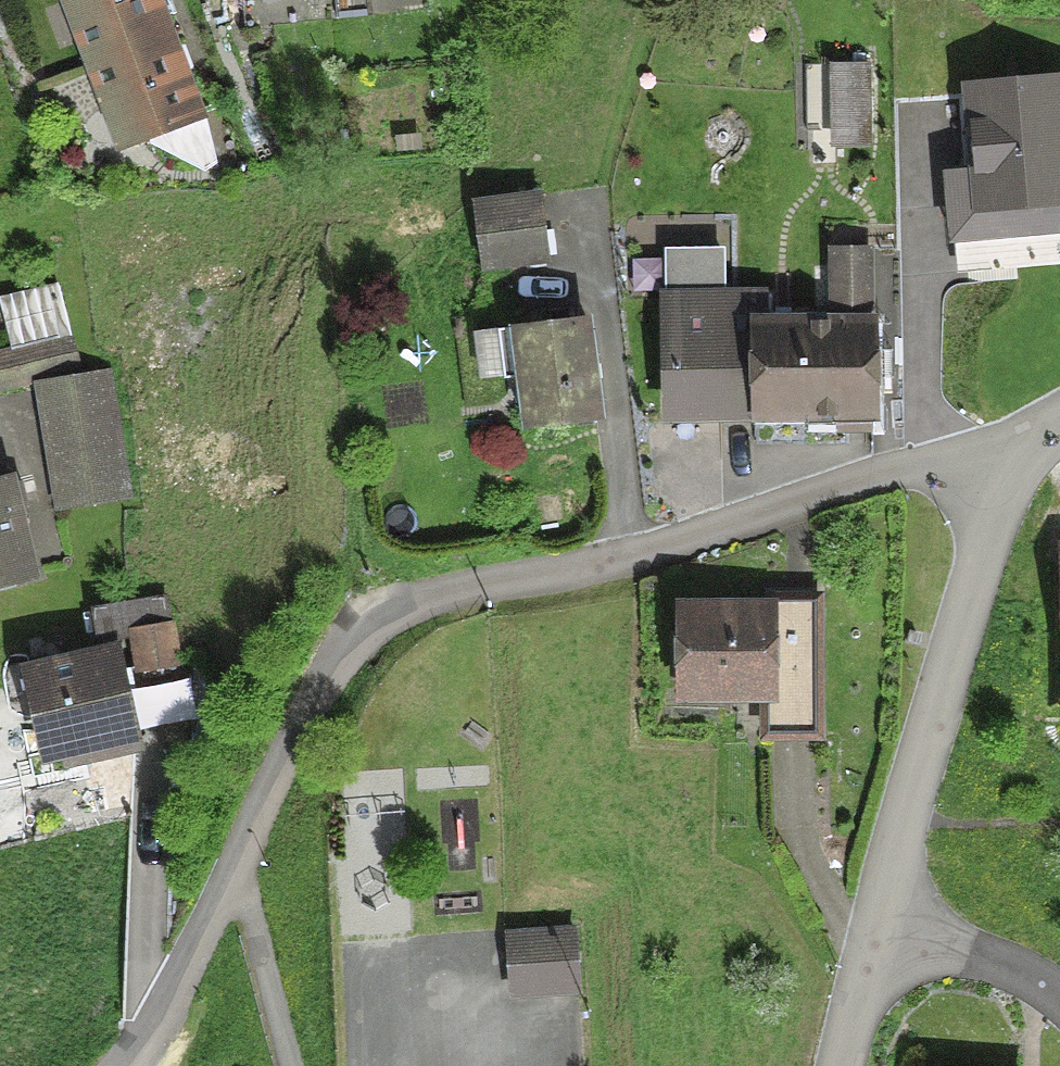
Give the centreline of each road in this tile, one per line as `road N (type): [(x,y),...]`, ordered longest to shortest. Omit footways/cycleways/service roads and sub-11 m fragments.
road 1 (residential): [(1002,468),(897,473),(640,559),(420,612),(350,647),(312,694),(241,870)]
road 2 (residential): [(1002,468),(899,839),(884,929),(839,1065)]
road 3 (residential): [(123,1065),(161,1016),(241,870)]

